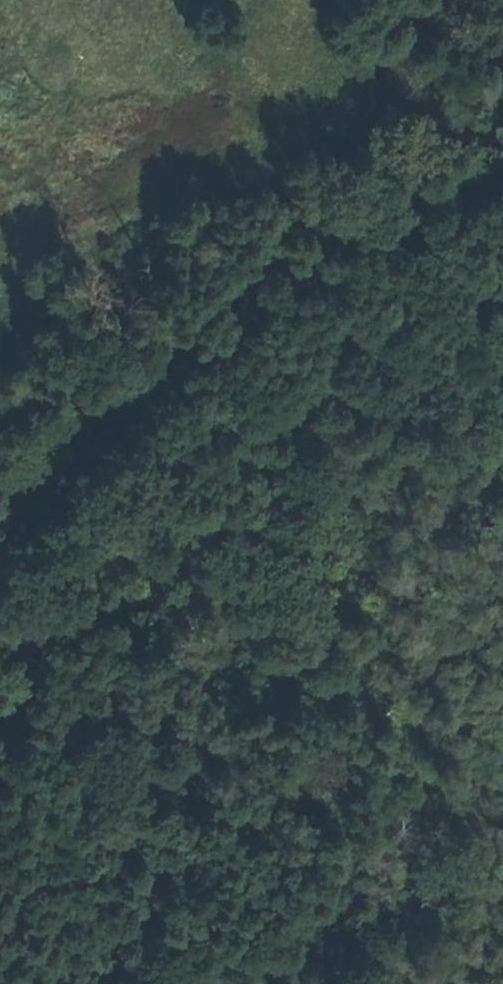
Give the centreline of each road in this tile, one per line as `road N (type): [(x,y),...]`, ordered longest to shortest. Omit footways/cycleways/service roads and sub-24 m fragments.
road 1 (track): [(502,149),(469,200),(358,250),(286,269),(155,374),(74,458),(28,539),(0,668)]

